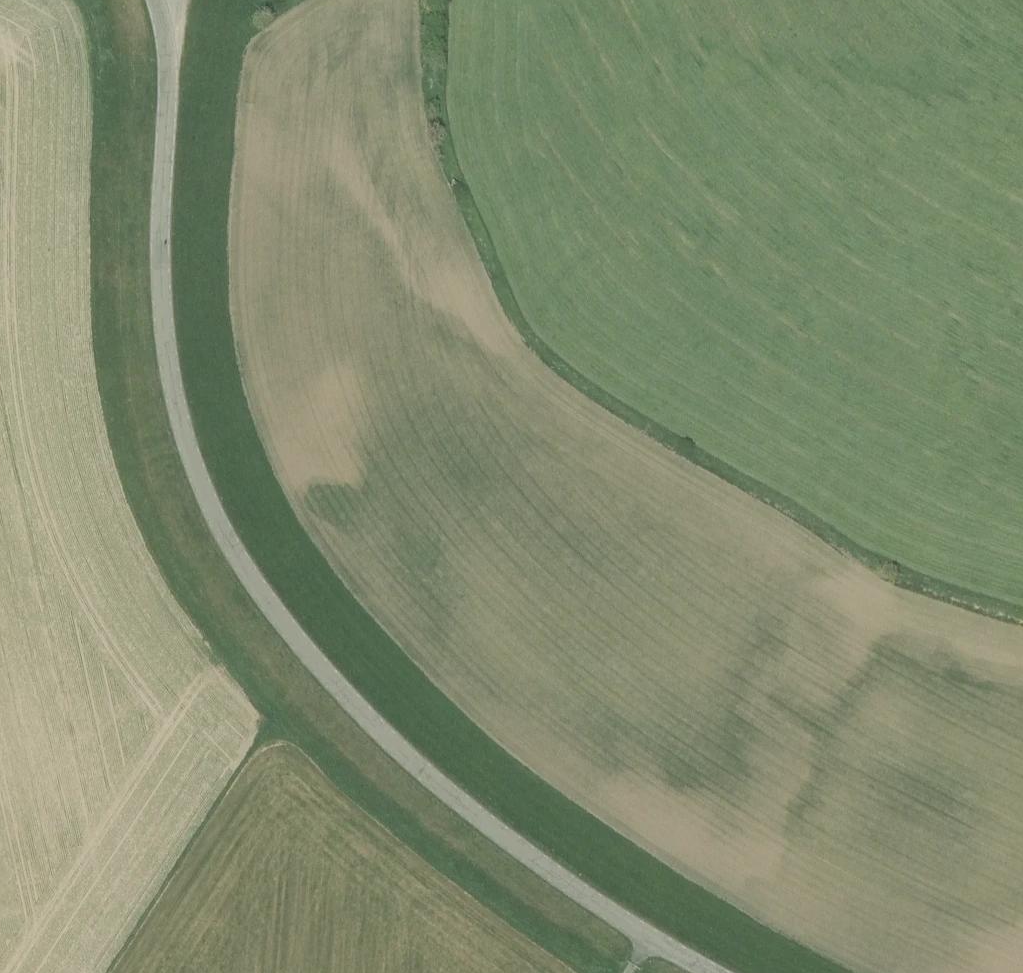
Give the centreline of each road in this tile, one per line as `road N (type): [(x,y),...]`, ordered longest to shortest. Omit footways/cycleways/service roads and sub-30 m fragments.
road 1 (unclassified): [(714,972),(559,873),(413,756),(309,646),(240,554),(201,476),(171,356),(162,279),(169,59),(157,0)]

